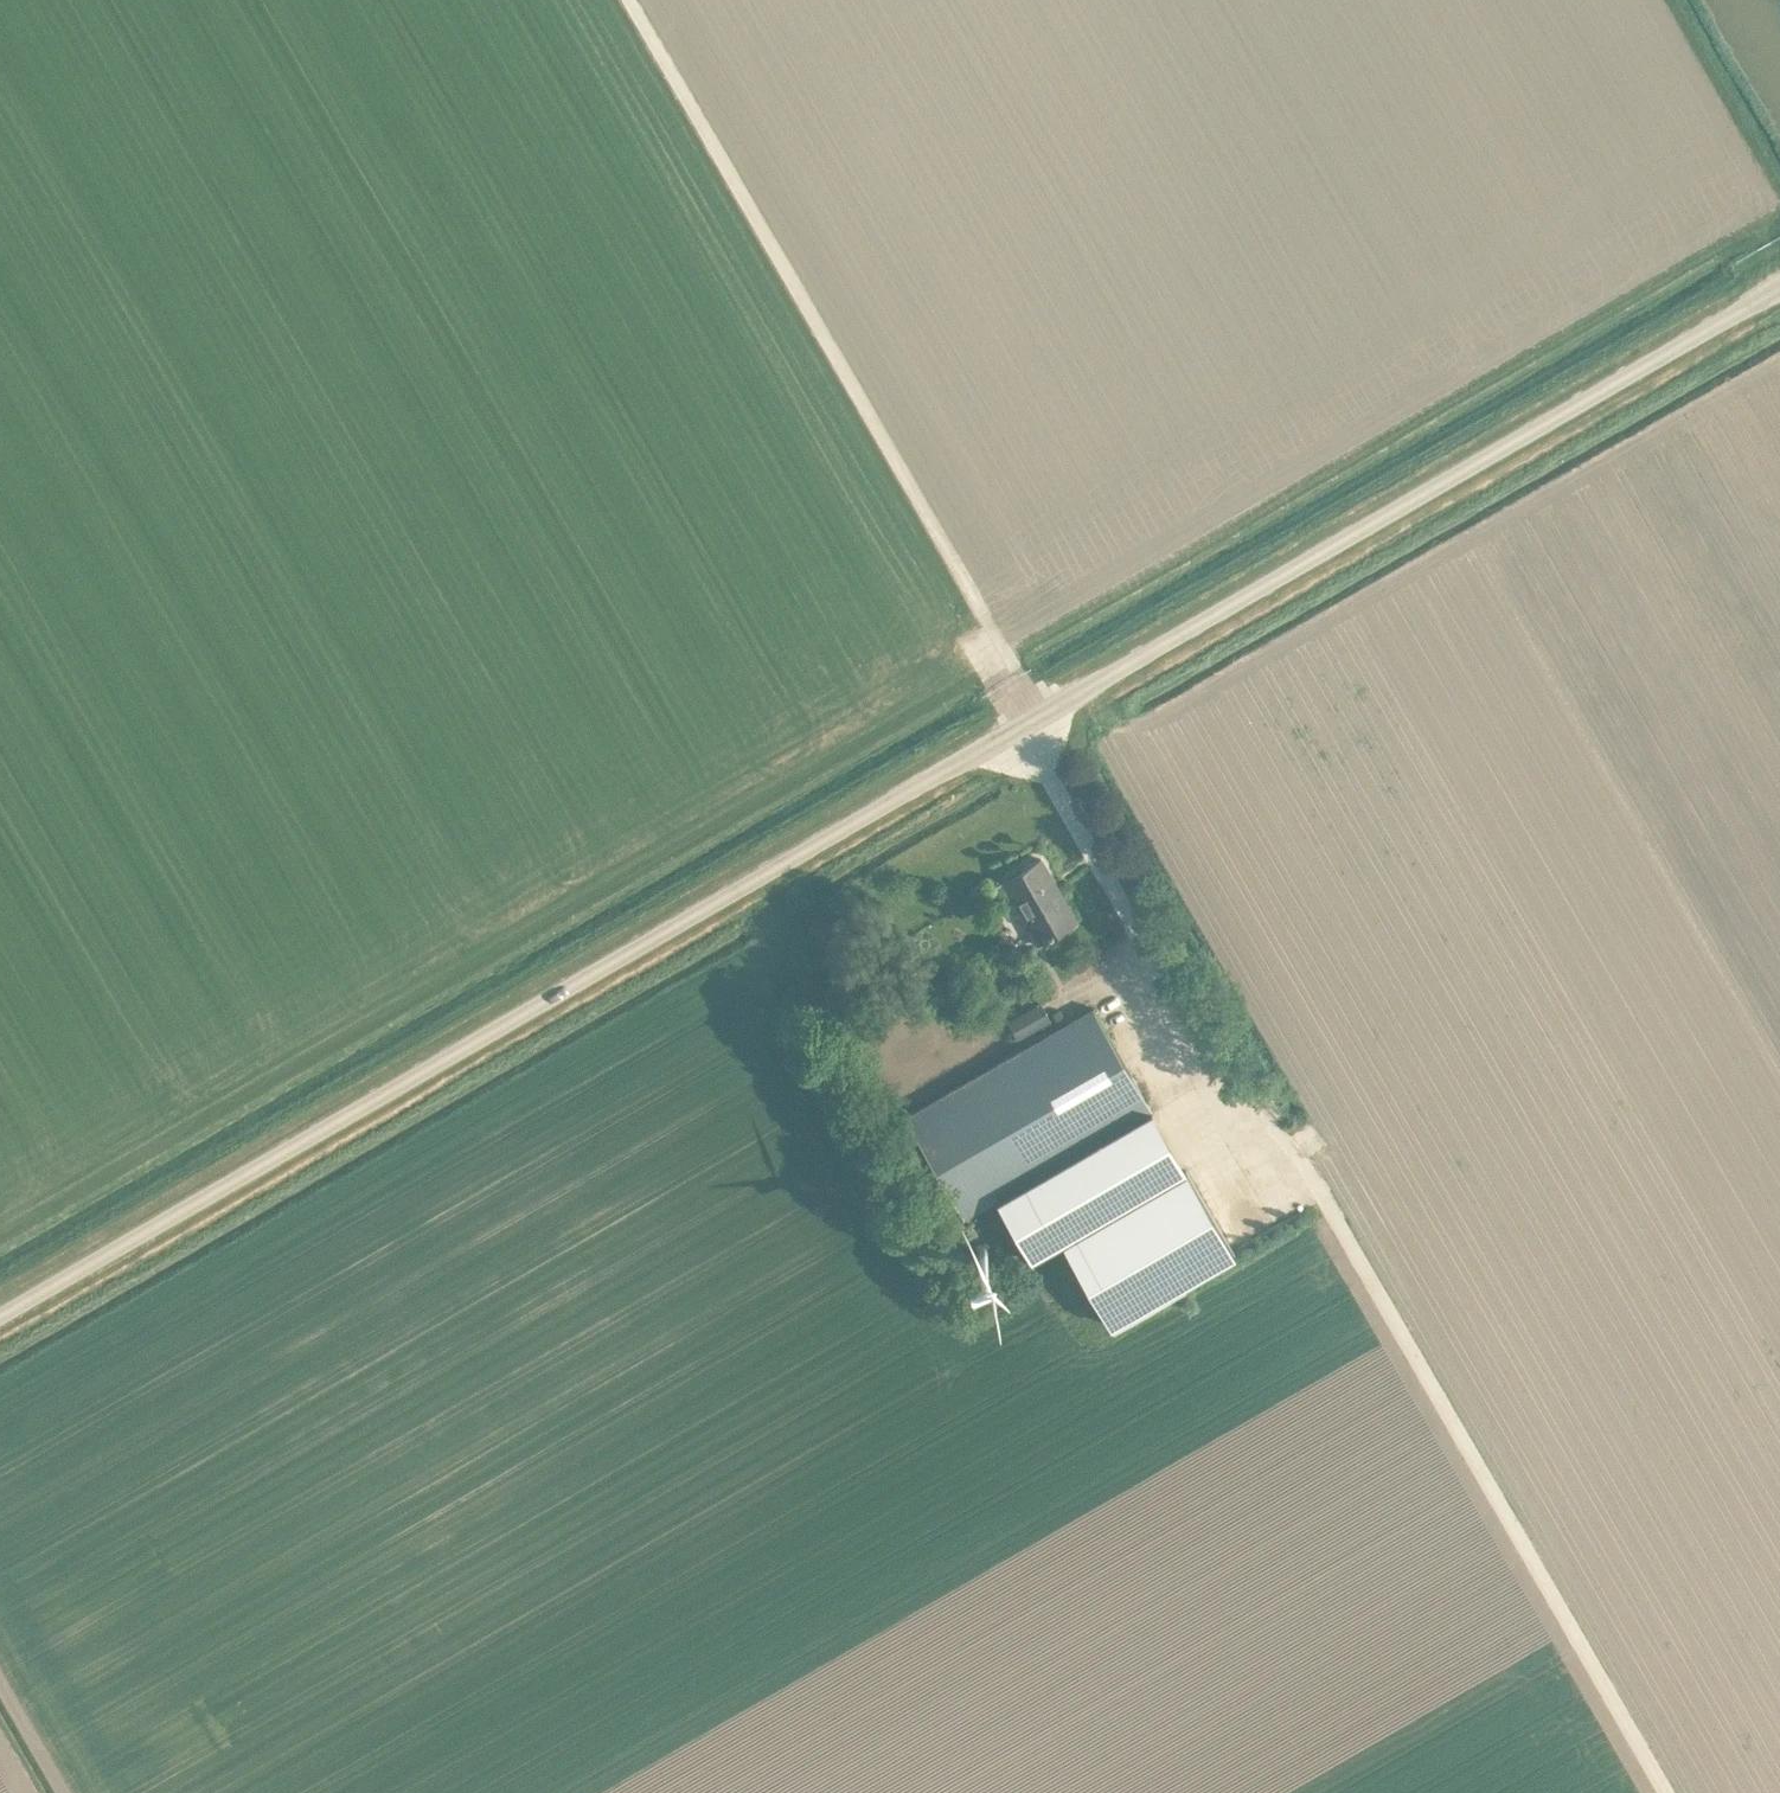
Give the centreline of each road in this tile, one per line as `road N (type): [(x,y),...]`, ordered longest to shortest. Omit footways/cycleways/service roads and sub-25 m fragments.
road 1 (unclassified): [(0,1319),(1779,287)]

